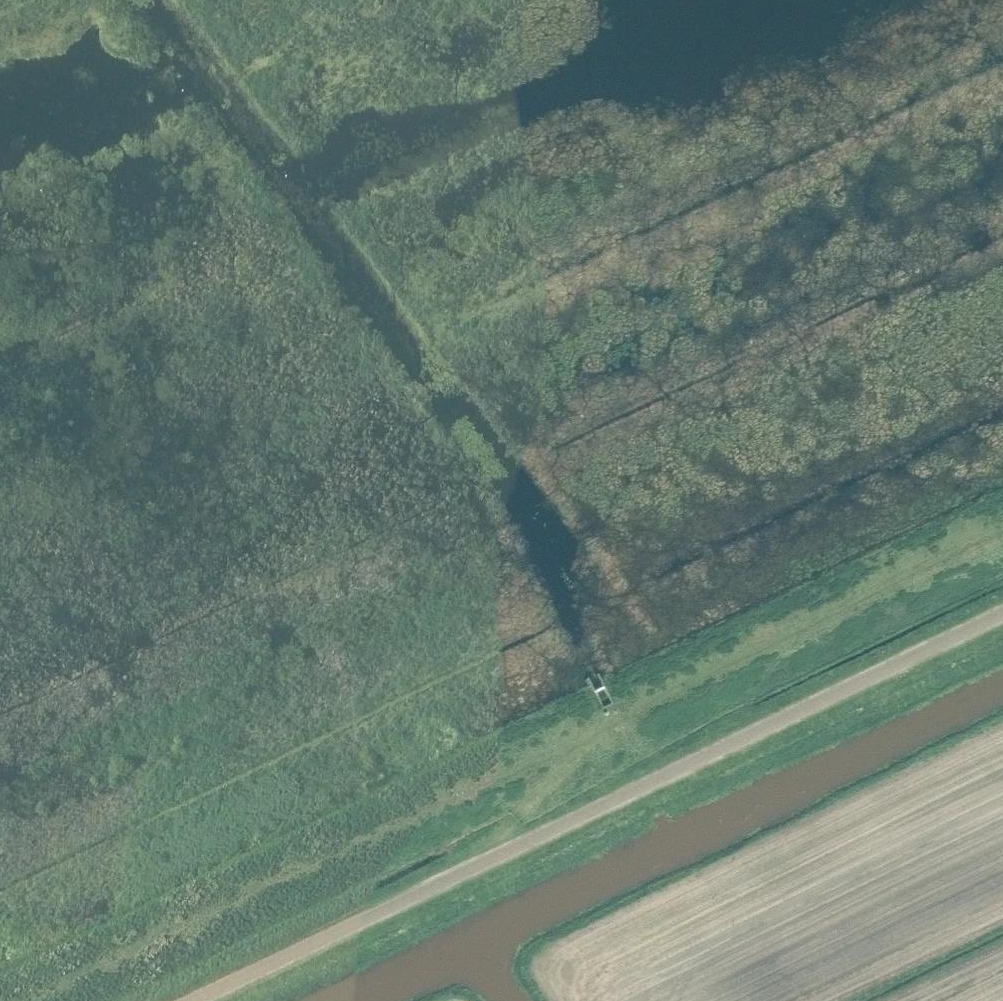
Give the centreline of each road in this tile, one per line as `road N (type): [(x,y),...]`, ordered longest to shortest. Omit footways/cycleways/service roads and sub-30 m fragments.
road 1 (unclassified): [(195,1000),(1002,615)]
road 2 (track): [(472,868),(607,725),(1002,529)]

